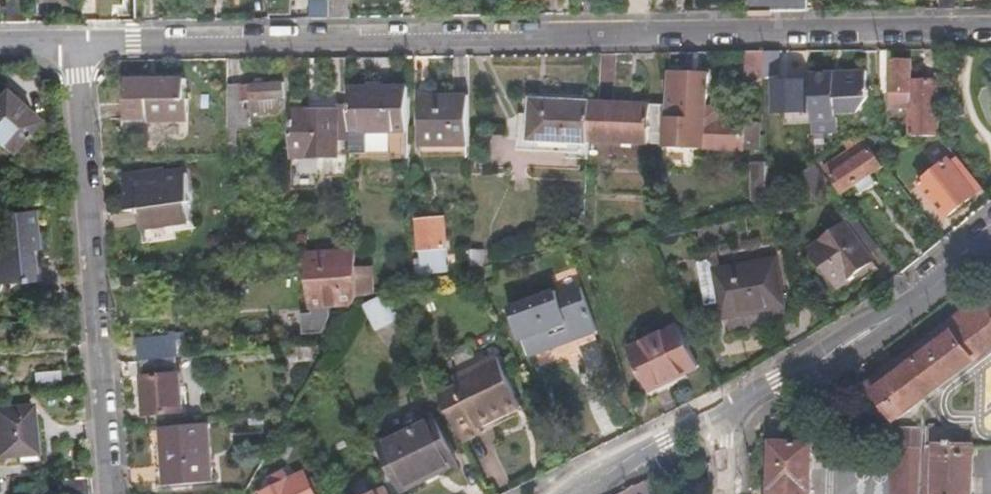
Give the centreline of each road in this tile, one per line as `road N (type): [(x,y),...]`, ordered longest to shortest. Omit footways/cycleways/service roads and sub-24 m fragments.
road 1 (tertiary): [(990,28),(87,30)]
road 2 (residential): [(116,493),(87,30)]
road 3 (residential): [(720,410),(897,311),(990,239)]
road 4 (residential): [(561,493),(720,410)]

